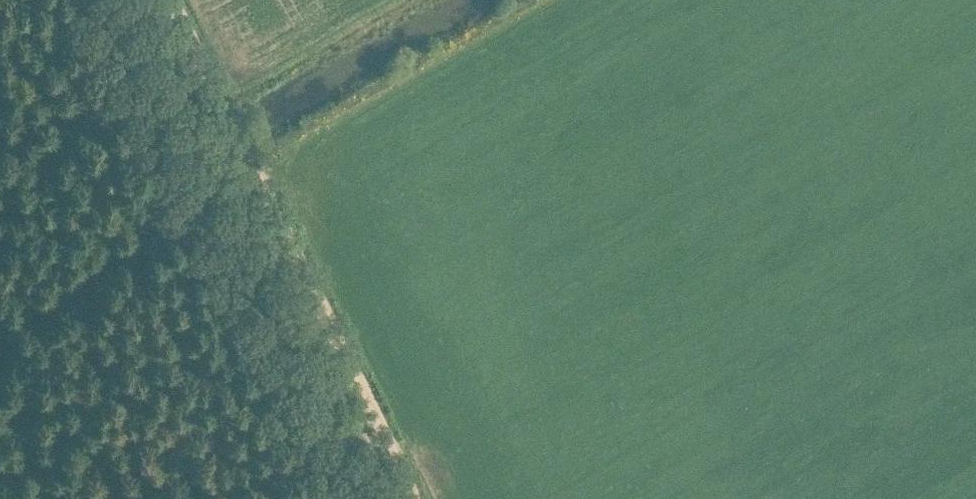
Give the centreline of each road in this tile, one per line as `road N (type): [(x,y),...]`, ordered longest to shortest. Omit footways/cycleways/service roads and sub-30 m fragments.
road 1 (track): [(413,498),(166,0)]
road 2 (track): [(244,159),(0,301)]

